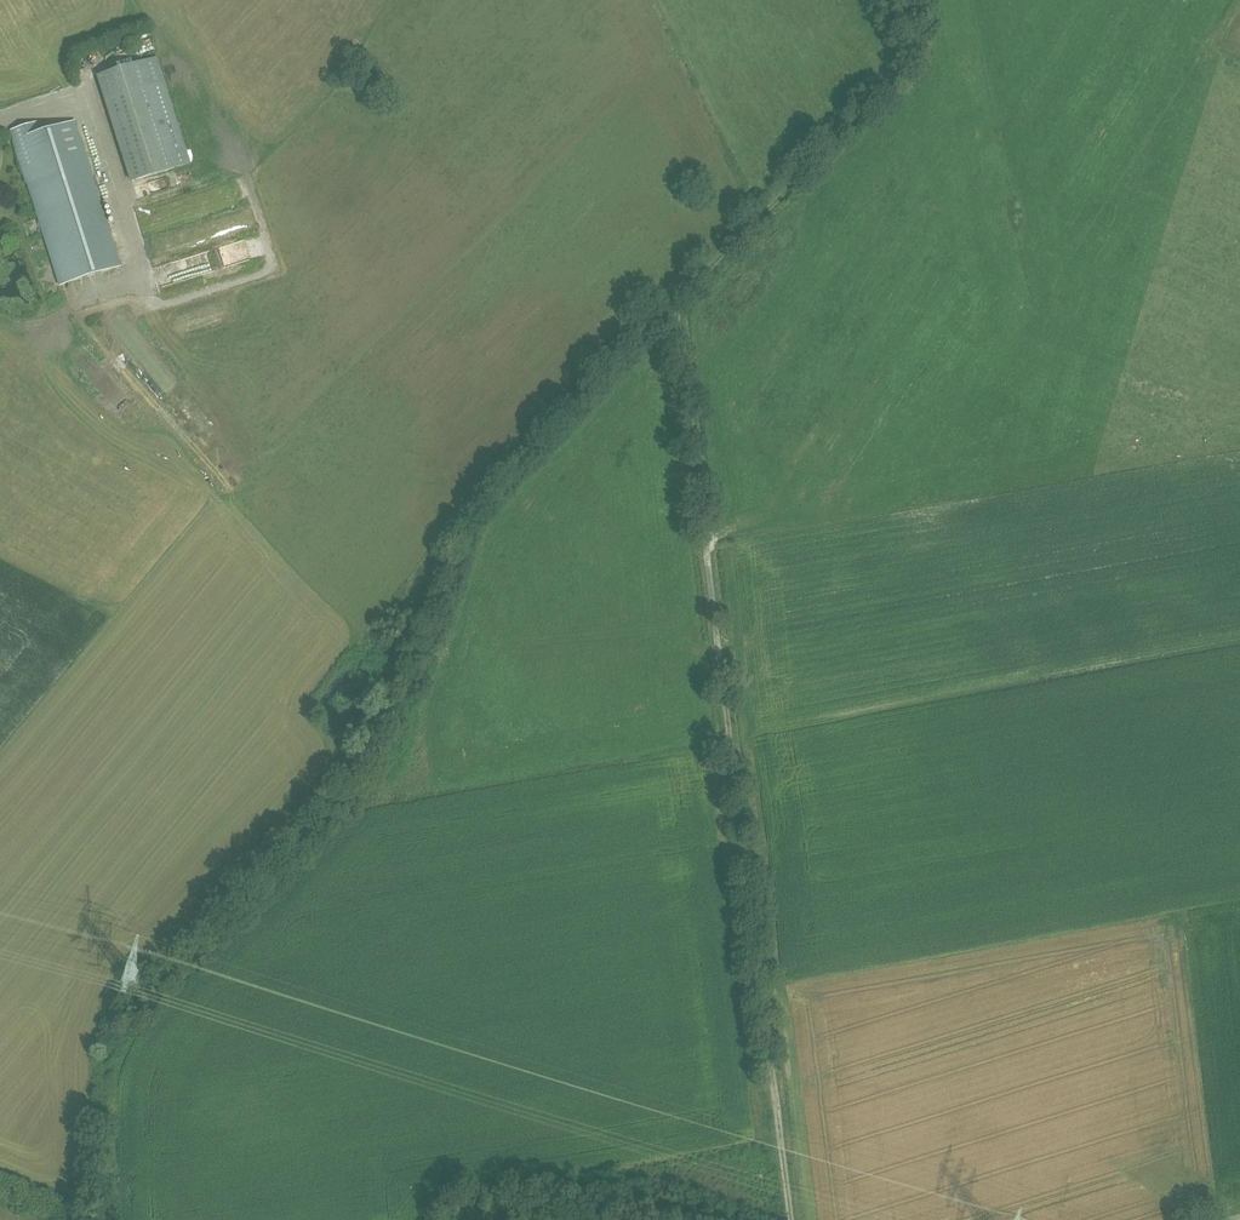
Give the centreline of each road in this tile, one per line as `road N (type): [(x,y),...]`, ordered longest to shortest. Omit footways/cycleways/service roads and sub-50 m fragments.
road 1 (track): [(916,0),(914,35),(676,304),(788,1219)]

